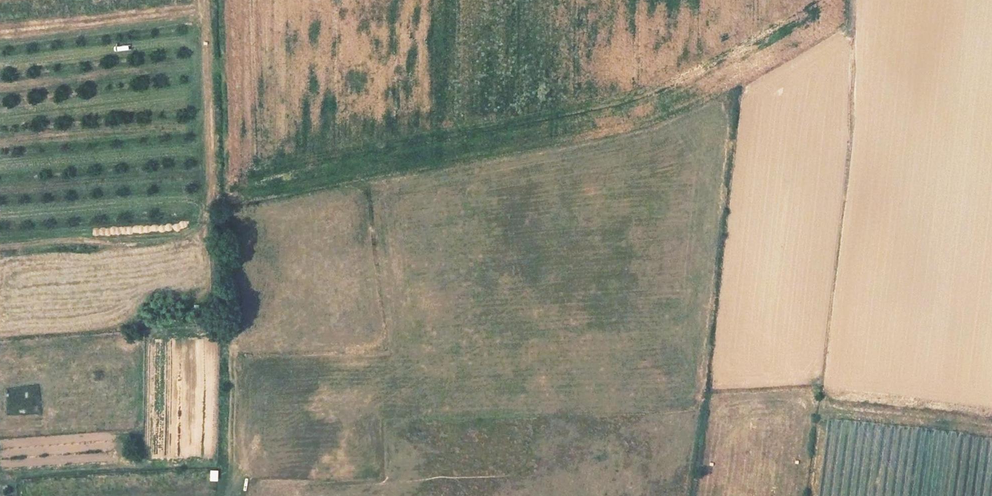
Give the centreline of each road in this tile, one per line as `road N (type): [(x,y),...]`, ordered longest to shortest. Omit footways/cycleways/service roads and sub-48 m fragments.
road 1 (track): [(226,495),(240,333),(225,247),(228,205)]

